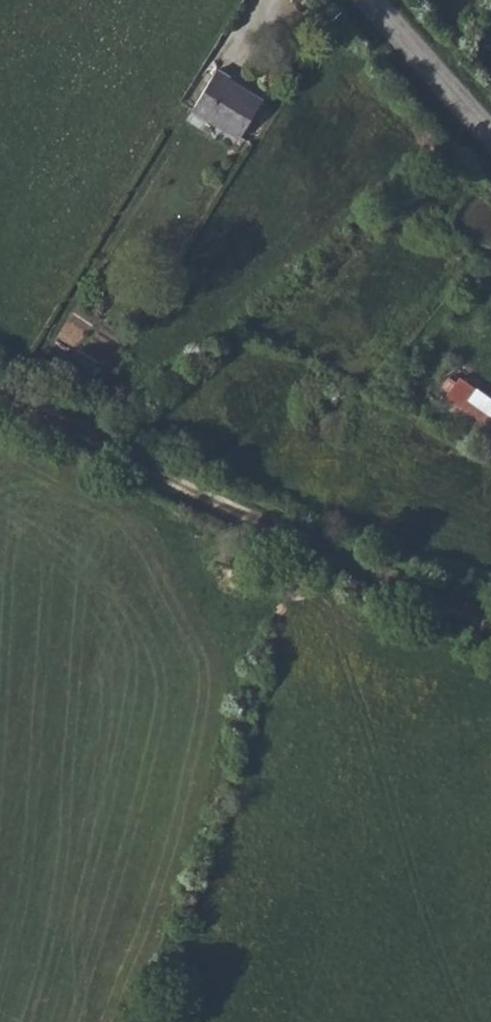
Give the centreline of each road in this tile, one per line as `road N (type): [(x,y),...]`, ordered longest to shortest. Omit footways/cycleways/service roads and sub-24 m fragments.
road 1 (track): [(0,396),(354,564),(490,618)]
road 2 (tertiary): [(373,0),(490,134)]

